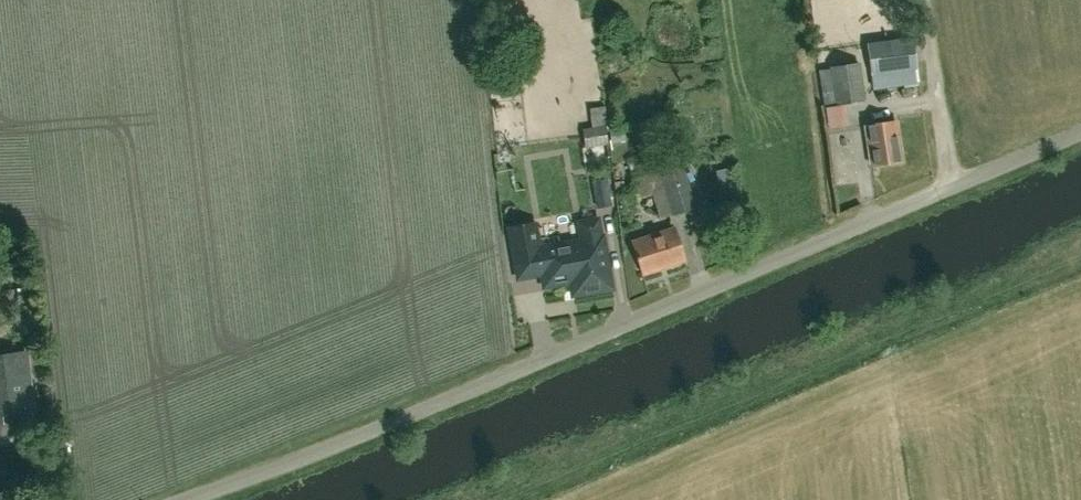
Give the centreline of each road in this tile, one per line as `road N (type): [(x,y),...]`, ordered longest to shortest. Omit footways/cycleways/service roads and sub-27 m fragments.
road 1 (unclassified): [(181,499),(322,450),(1080,133)]

